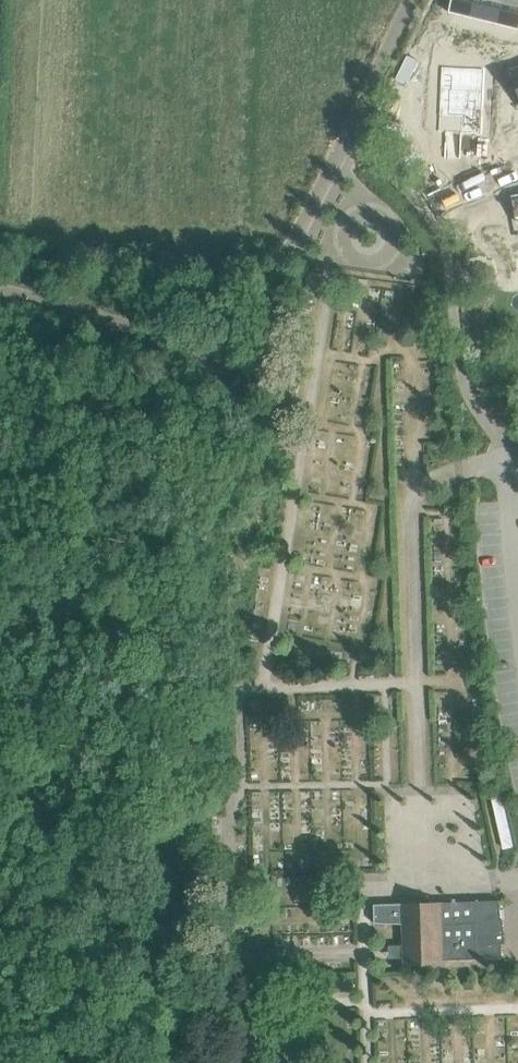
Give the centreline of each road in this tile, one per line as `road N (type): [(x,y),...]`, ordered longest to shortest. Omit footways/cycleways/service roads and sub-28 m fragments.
road 1 (unclassified): [(0,288),(151,334),(202,331),(247,303),(311,208),(412,0)]
road 2 (unclassified): [(517,595),(506,501),(517,455)]

